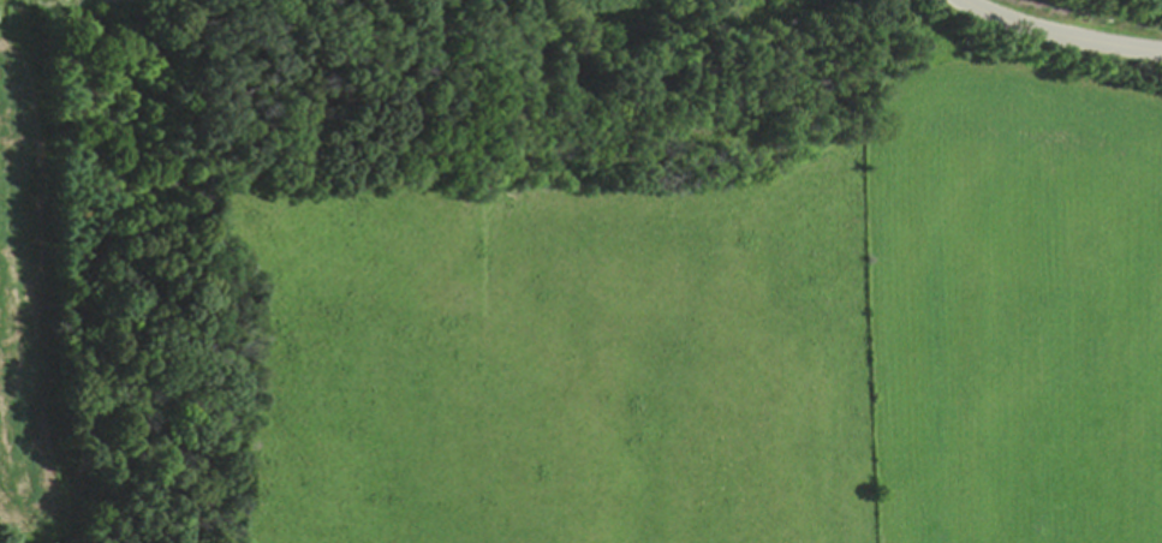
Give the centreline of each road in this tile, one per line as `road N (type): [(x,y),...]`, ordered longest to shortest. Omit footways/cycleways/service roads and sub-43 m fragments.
road 1 (tertiary): [(1161,53),(1037,31),(962,0)]

